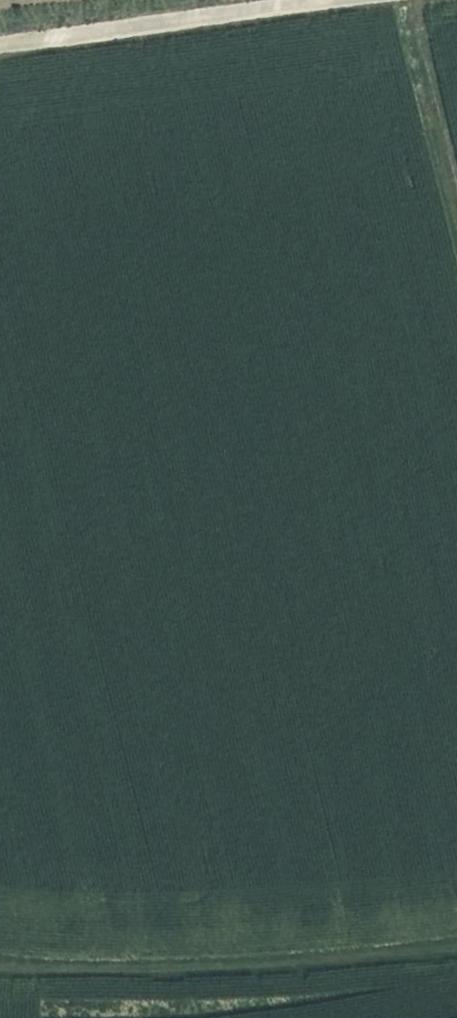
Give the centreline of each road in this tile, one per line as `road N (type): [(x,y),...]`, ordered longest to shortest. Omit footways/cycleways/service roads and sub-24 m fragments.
road 1 (track): [(0,951),(108,959),(396,957),(456,944)]
road 2 (track): [(0,46),(331,0)]
road 3 (track): [(456,189),(409,0)]

